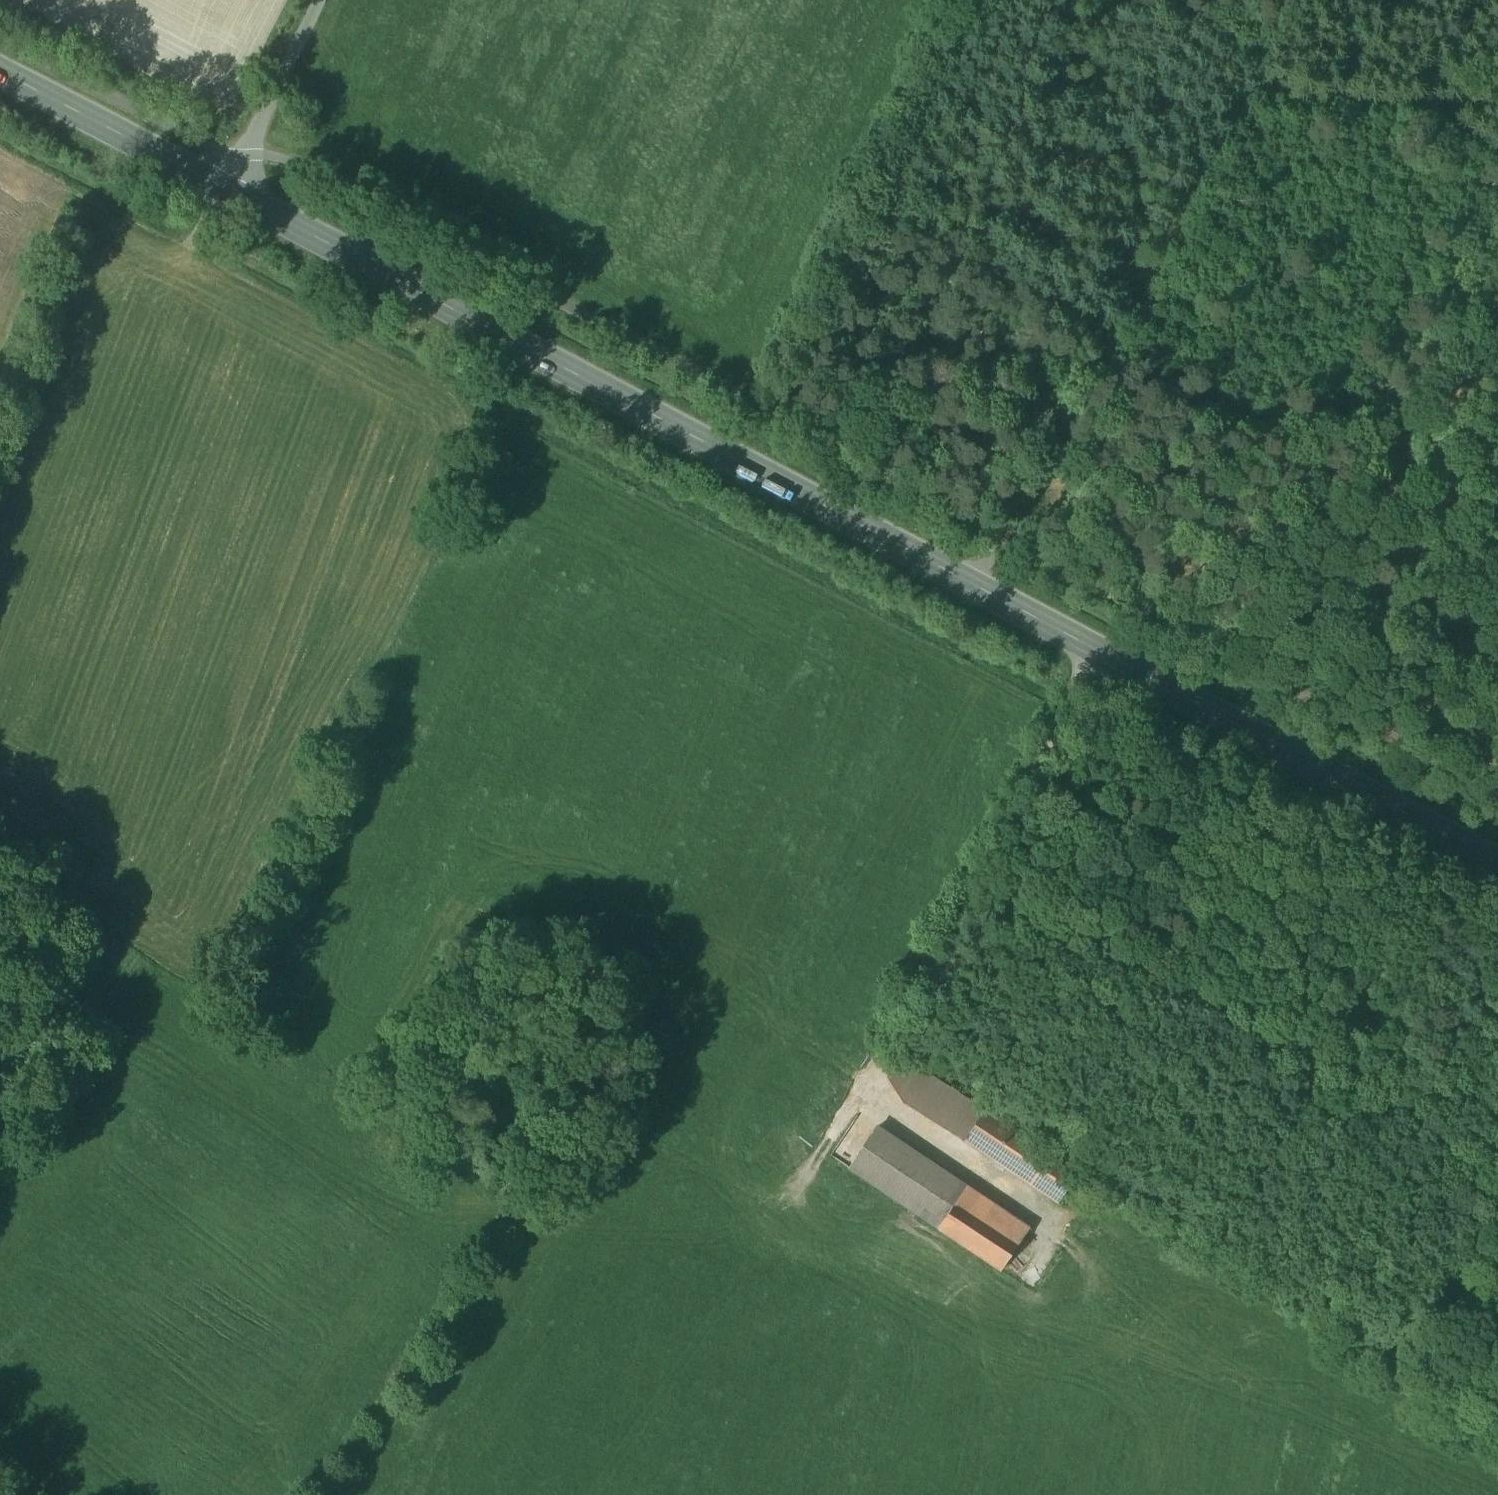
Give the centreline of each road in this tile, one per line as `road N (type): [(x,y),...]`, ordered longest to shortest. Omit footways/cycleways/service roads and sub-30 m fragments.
road 1 (secondary): [(235,185),(1497,863)]
road 2 (secondary): [(0,64),(235,185)]
road 3 (unclassified): [(323,0),(235,185)]

